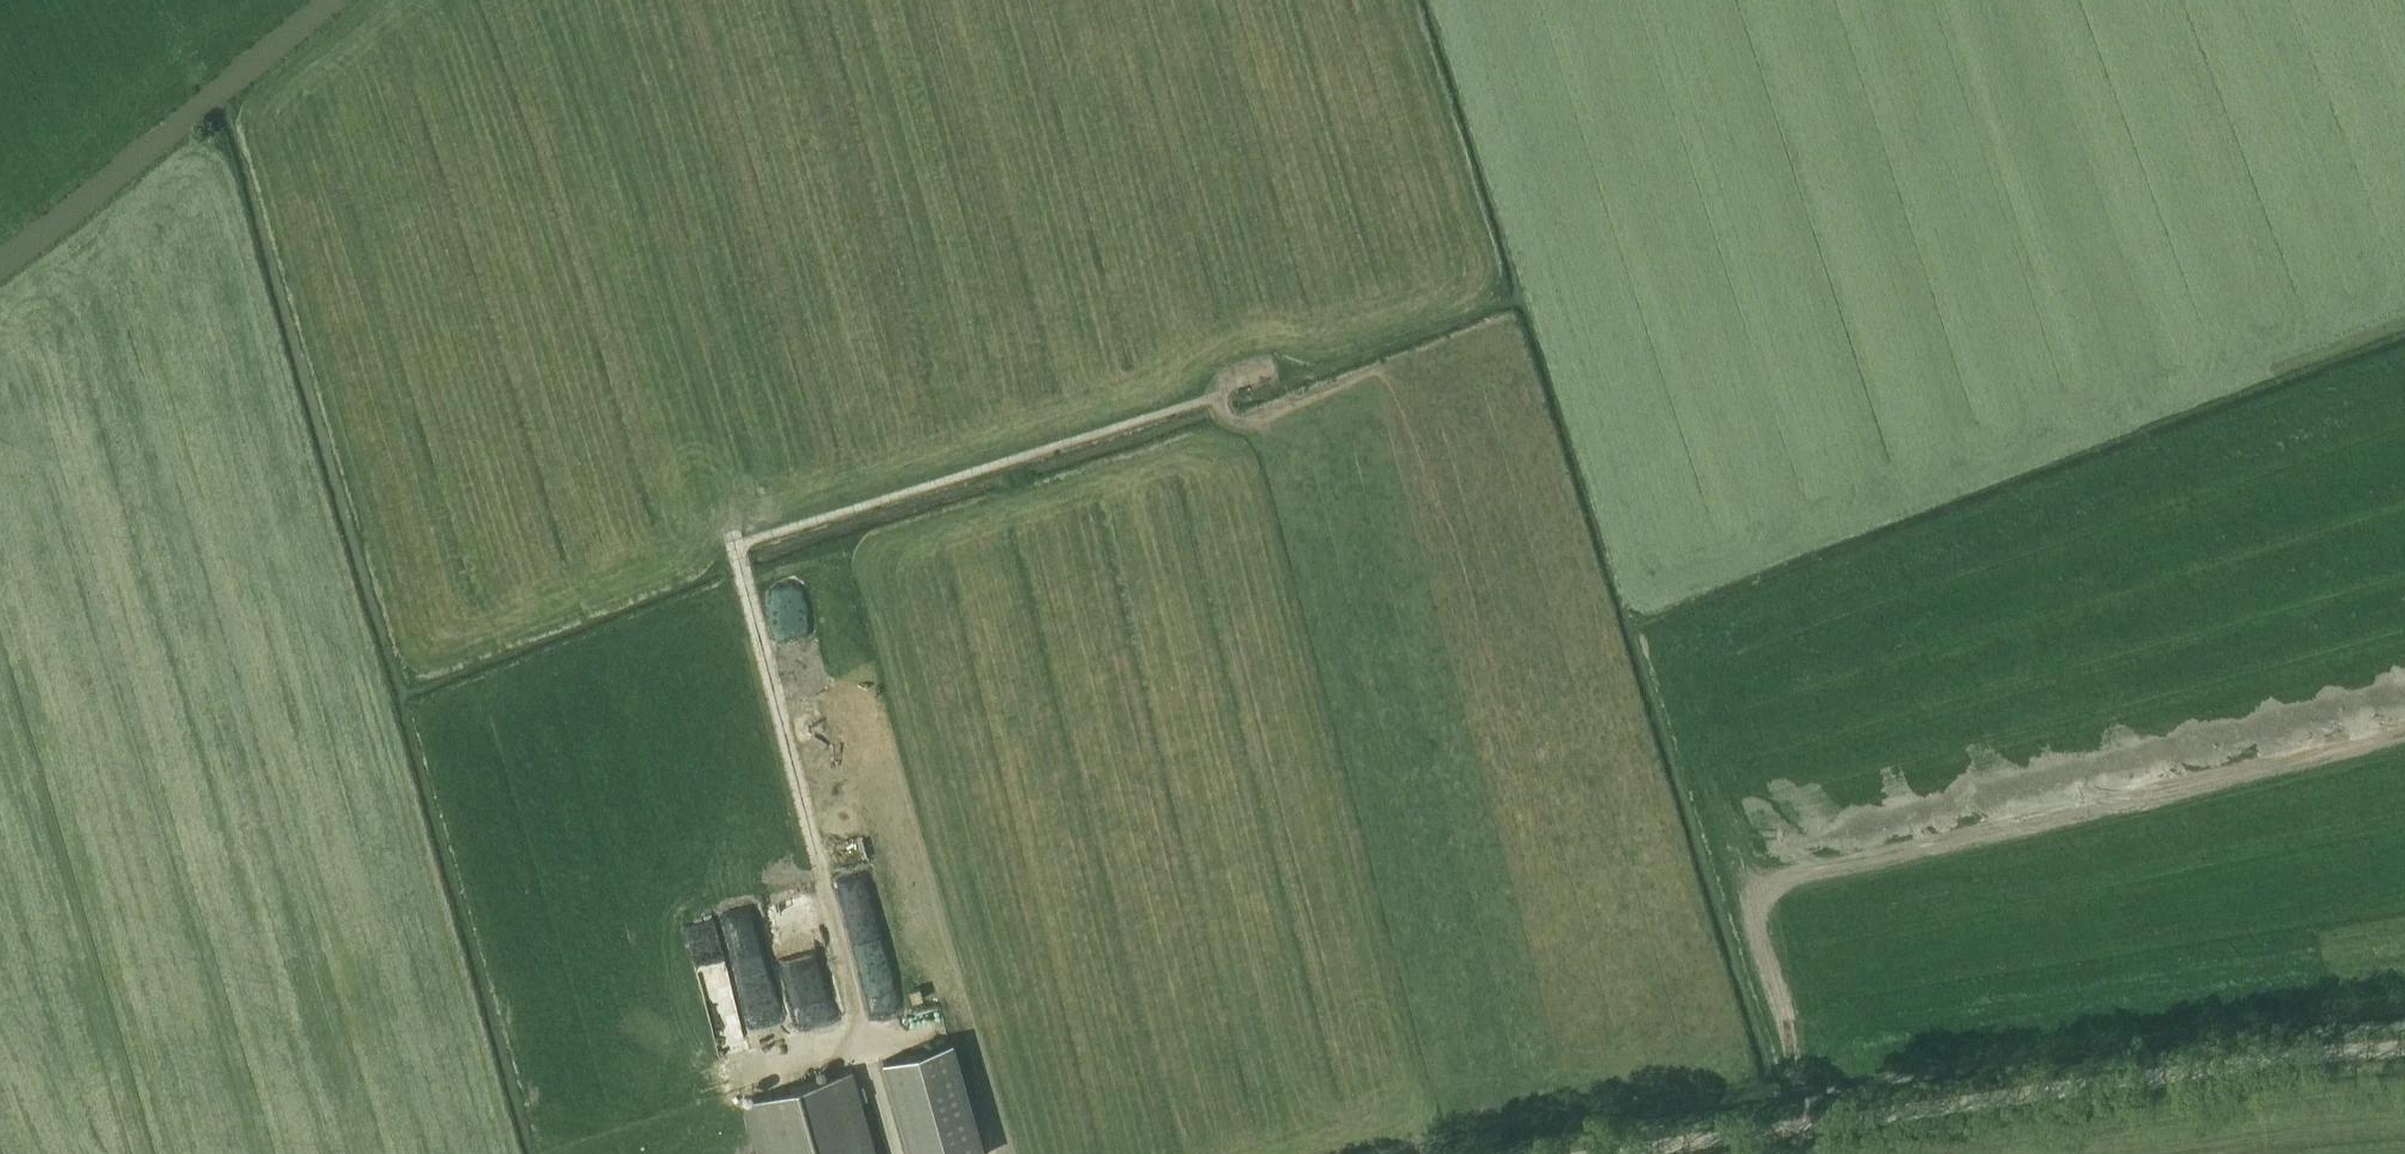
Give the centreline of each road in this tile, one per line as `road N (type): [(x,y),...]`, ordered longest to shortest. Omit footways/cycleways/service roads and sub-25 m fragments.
road 1 (unclassified): [(2404,1049),(1614,1153)]
road 2 (track): [(217,154),(81,266),(0,315)]

